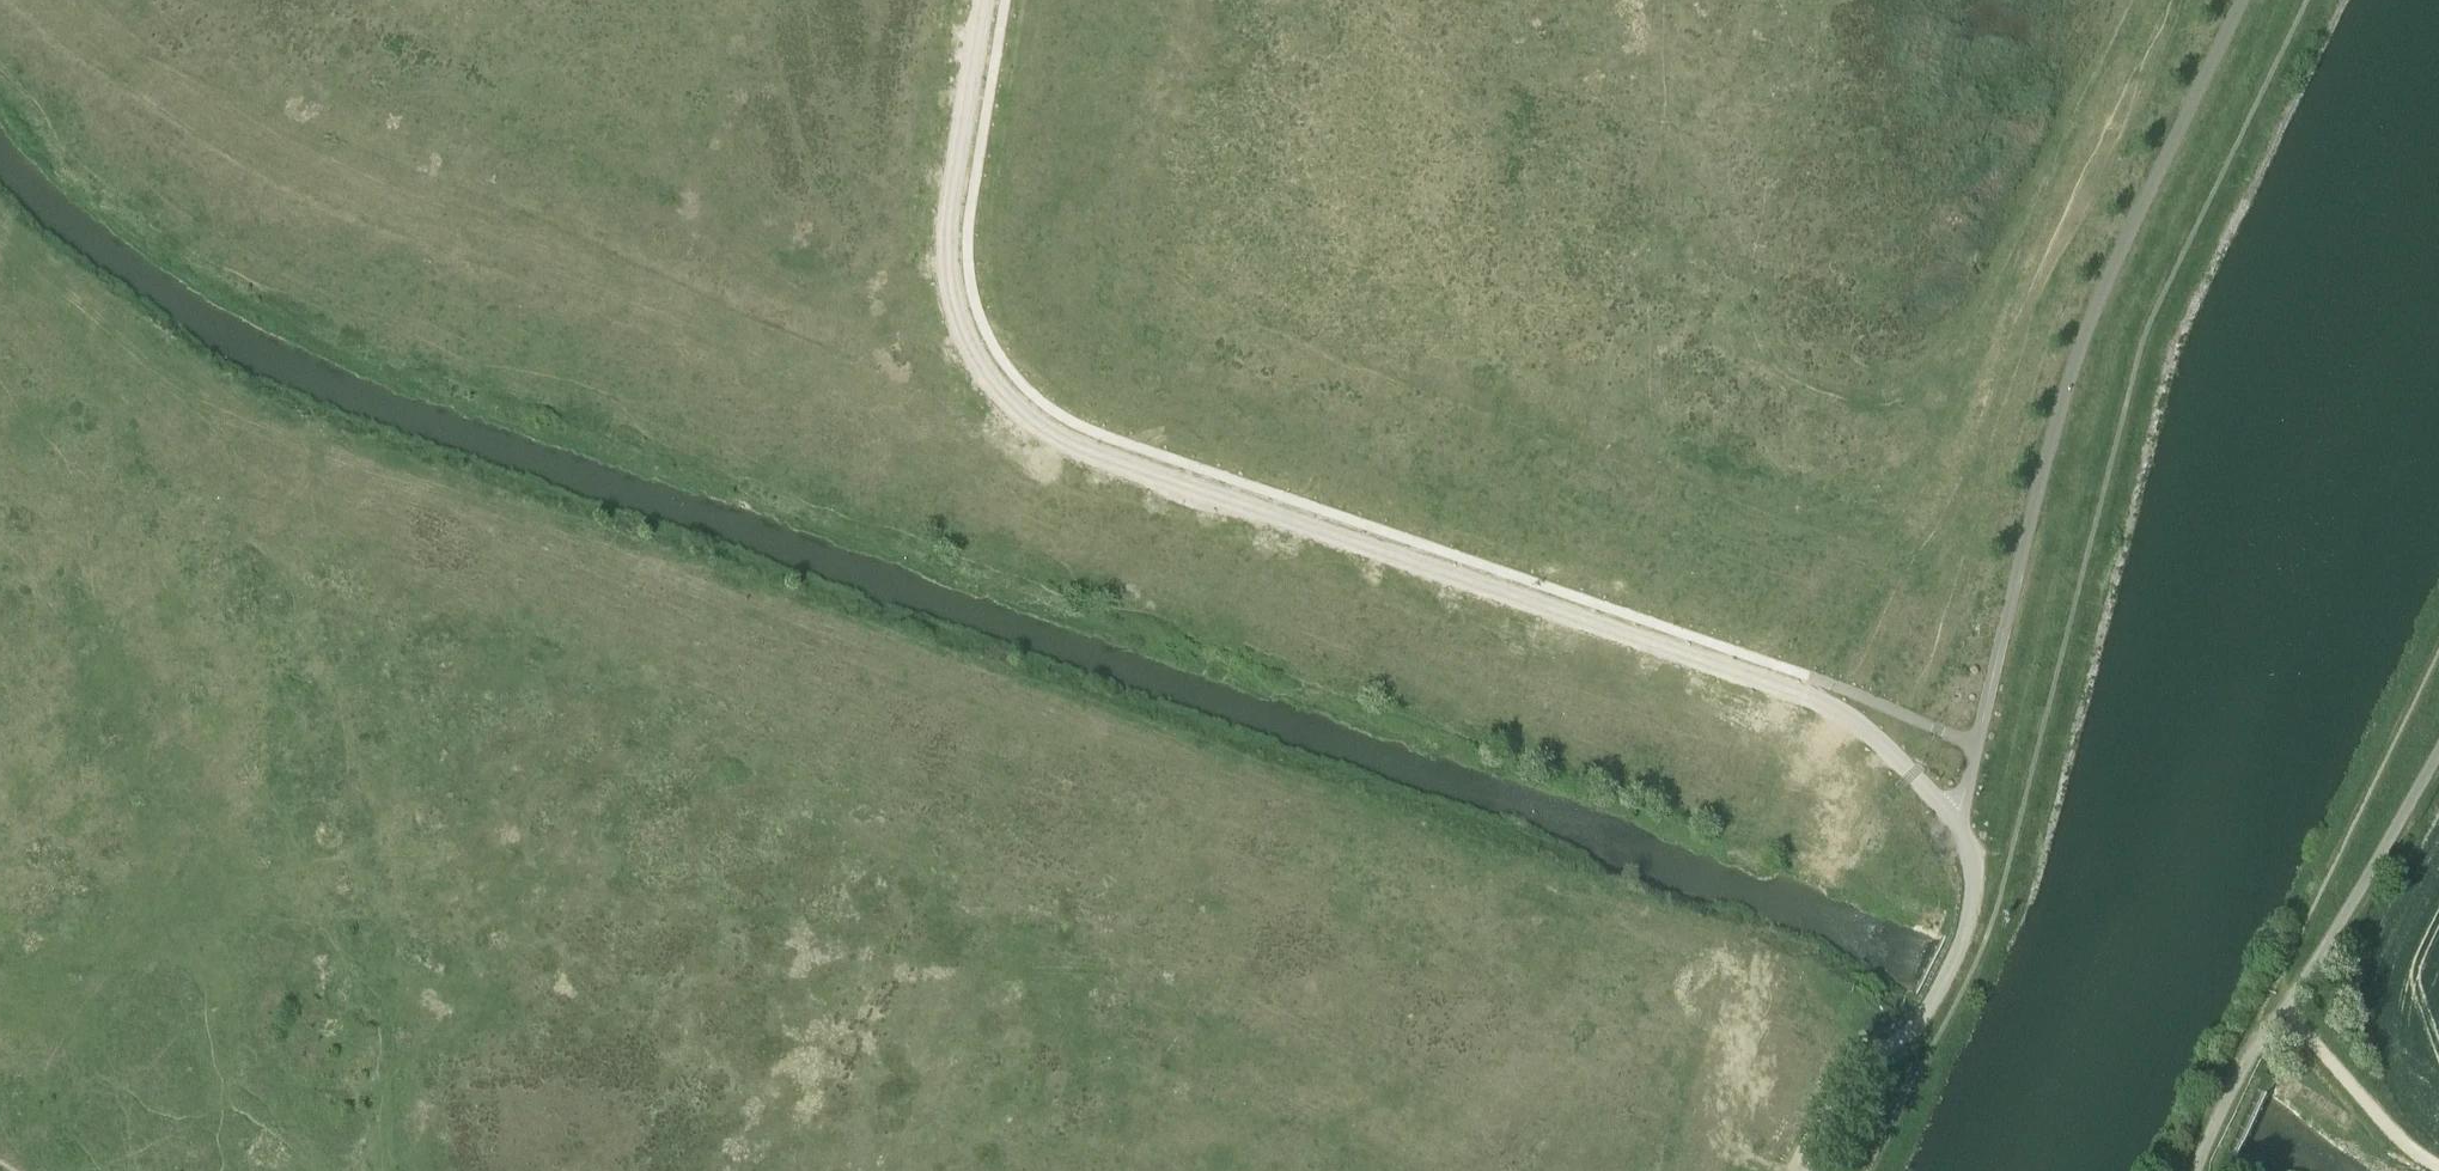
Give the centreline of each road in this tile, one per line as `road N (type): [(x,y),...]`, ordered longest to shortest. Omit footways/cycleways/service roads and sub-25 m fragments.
road 1 (unclassified): [(1813,1170),(1862,1069),(1937,992),(1962,938),(1972,881),(1954,823)]
road 2 (track): [(2282,1010),(2438,745)]

